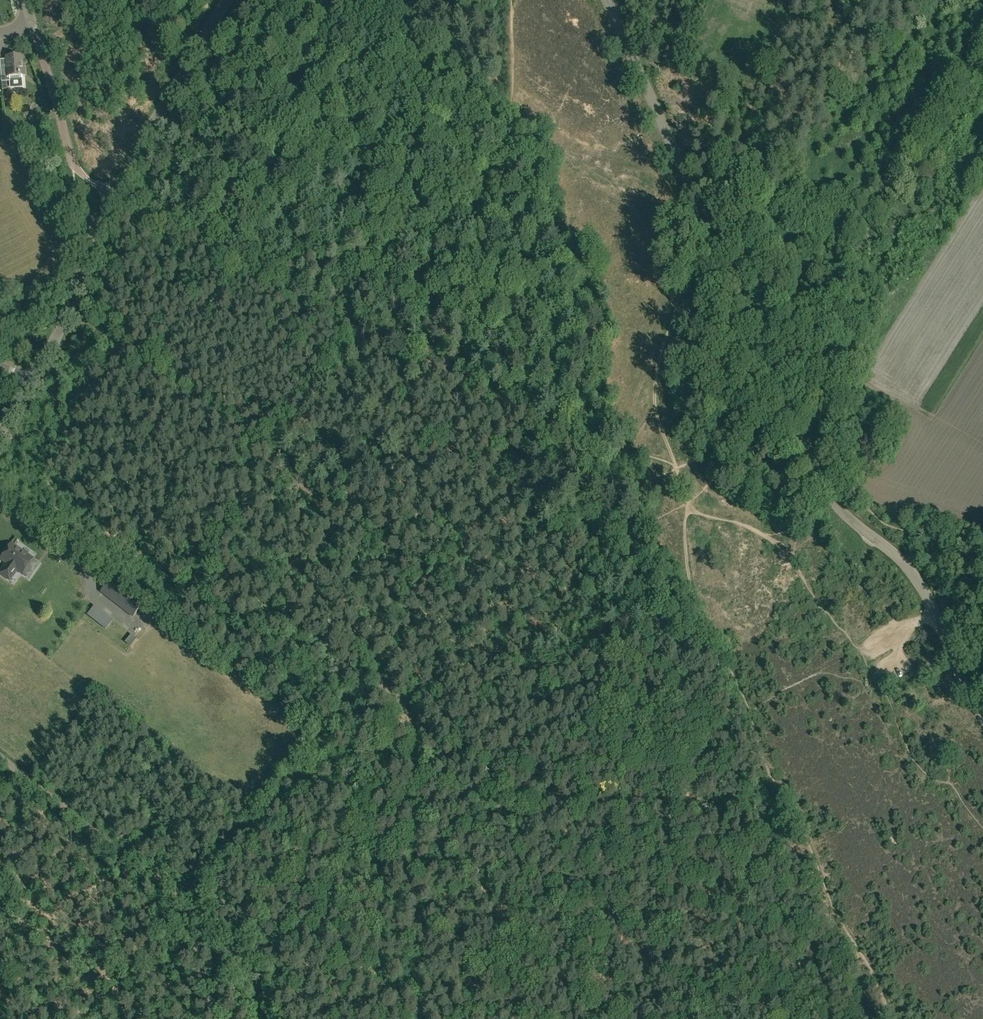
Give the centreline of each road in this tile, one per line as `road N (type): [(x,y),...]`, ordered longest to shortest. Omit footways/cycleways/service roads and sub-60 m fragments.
road 1 (unclassified): [(982,716),(912,571),(844,513),(815,473),(607,0)]
road 2 (unclassified): [(33,384),(114,197),(226,0)]
road 3 (track): [(207,995),(183,899),(0,758)]
road 4 (unclassified): [(80,168),(37,30)]

